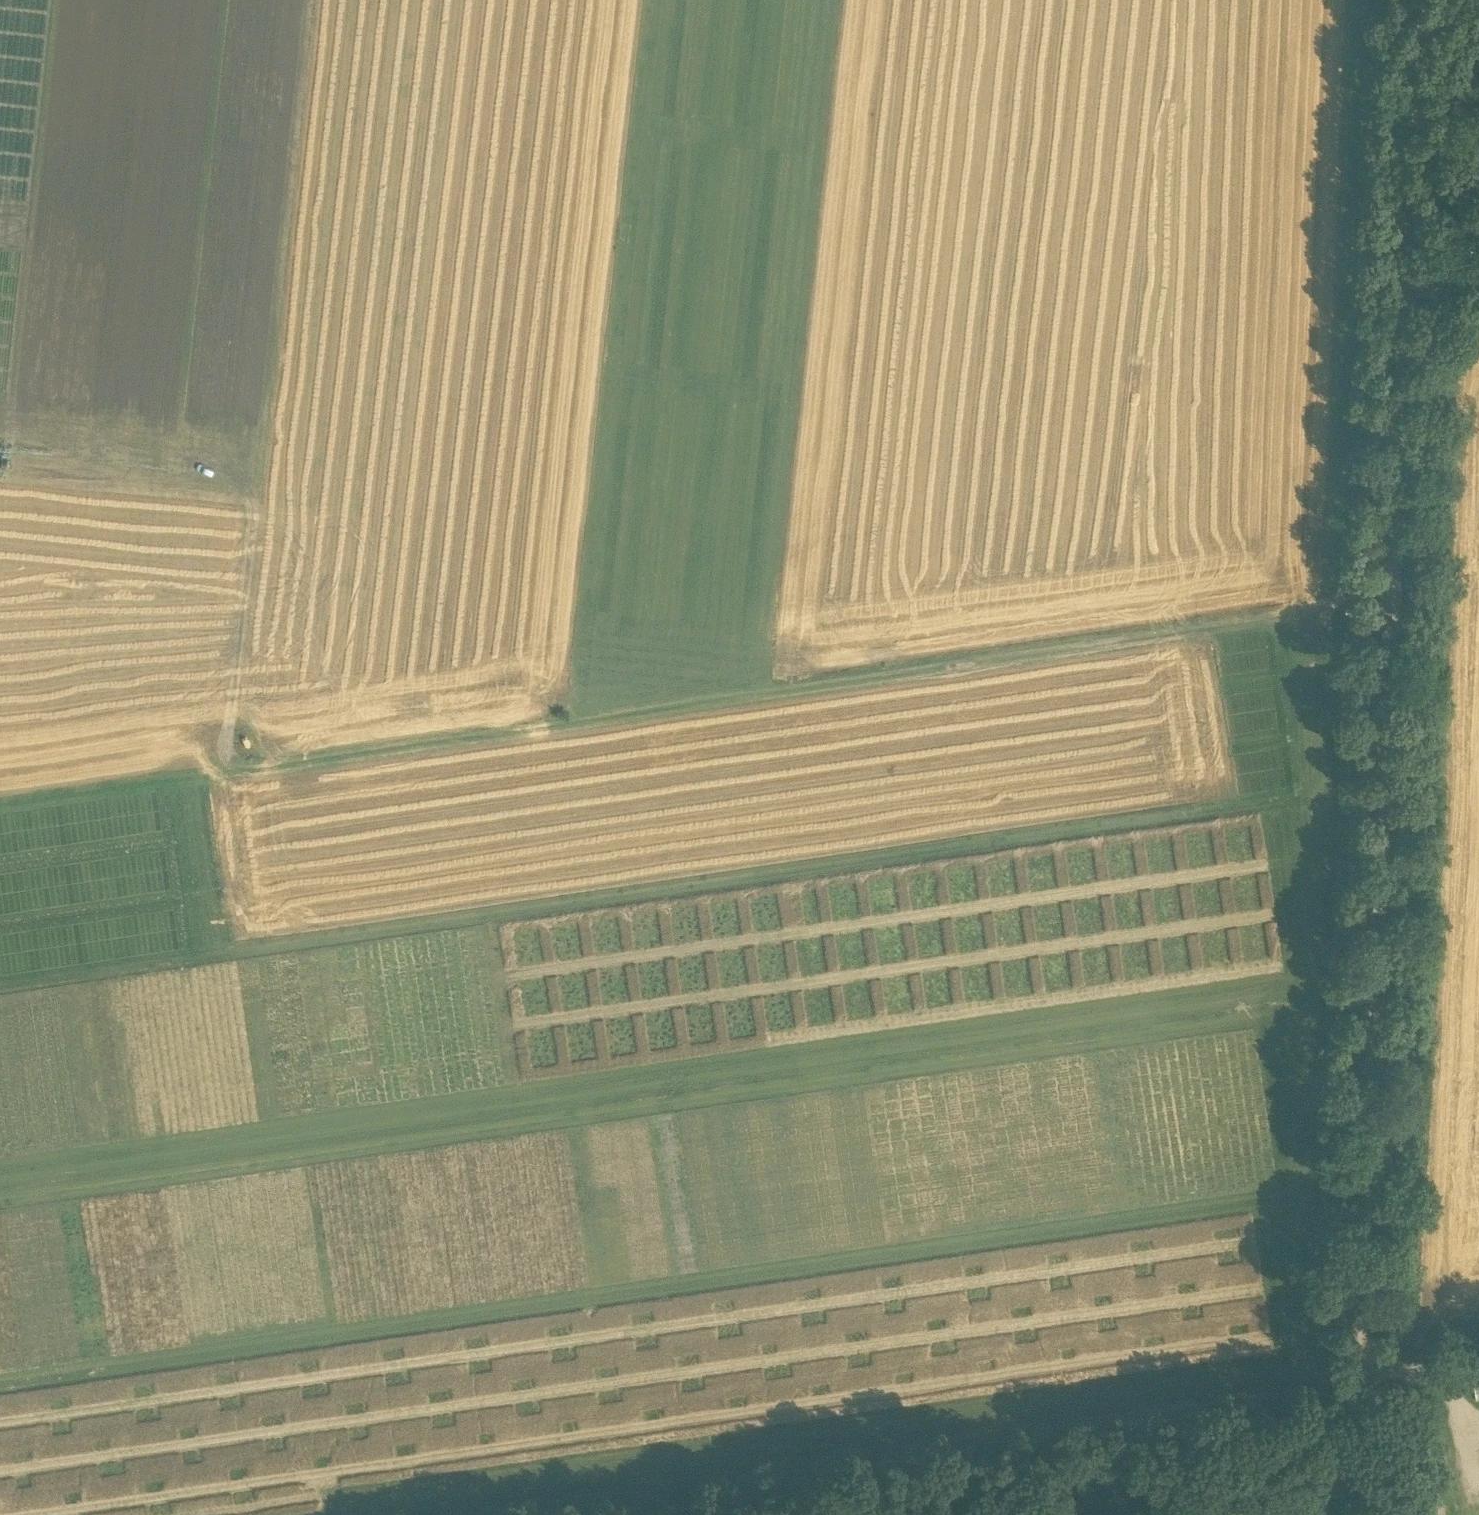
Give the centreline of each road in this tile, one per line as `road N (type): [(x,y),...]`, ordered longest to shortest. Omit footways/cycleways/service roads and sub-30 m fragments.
road 1 (track): [(1411,261),(1361,1372)]
road 2 (track): [(1411,261),(1424,0)]
road 3 (track): [(1361,1372),(1329,1448),(1245,1514)]

